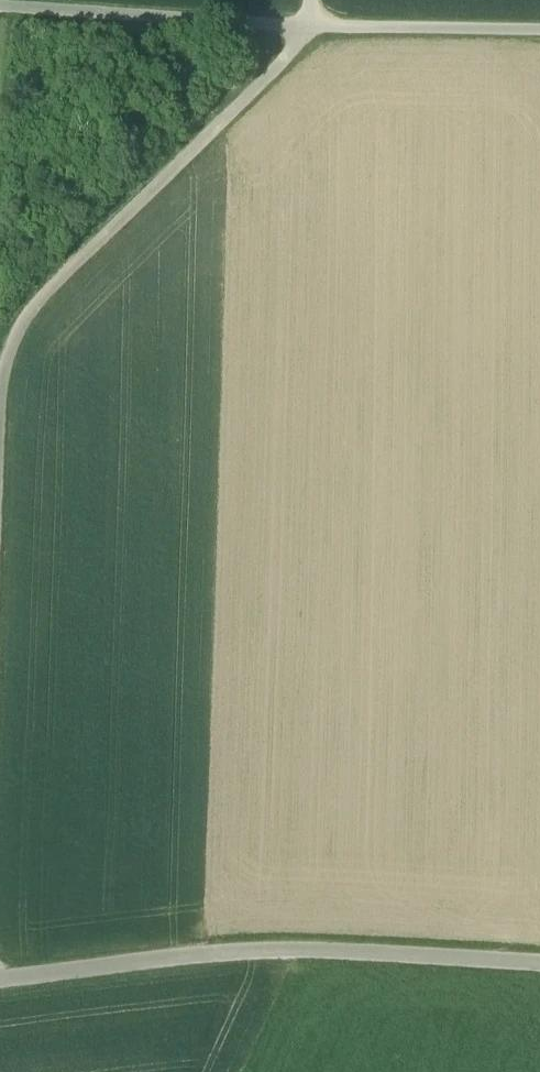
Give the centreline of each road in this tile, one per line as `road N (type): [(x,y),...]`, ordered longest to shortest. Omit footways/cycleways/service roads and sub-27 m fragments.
road 1 (track): [(0,467),(4,389),(36,312),(299,51),(312,29)]
road 2 (track): [(539,962),(296,946),(0,975)]
road 3 (track): [(312,29),(0,9)]
road 4 (track): [(539,33),(312,29)]

